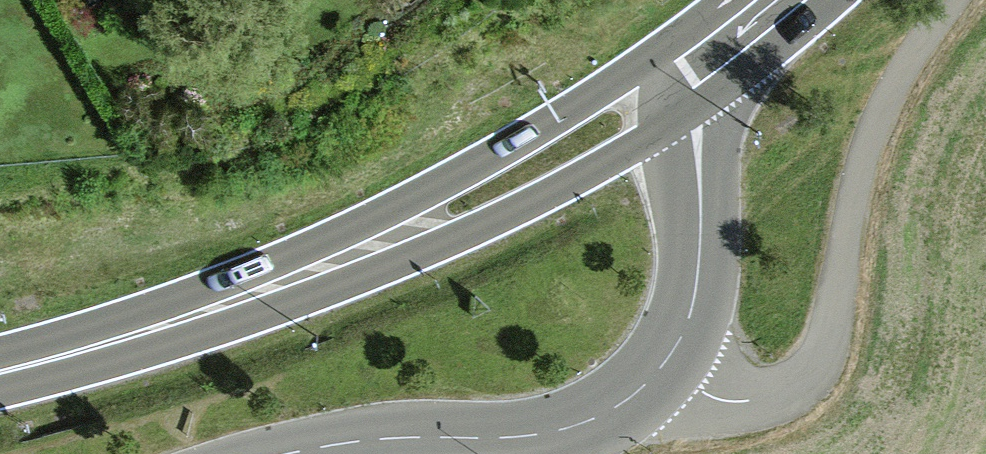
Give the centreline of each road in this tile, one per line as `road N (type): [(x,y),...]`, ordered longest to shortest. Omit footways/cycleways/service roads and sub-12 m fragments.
road 1 (trunk): [(679,82),(555,158),(274,288),(0,372)]
road 2 (unclassified): [(658,371),(723,401),(759,401),(792,388),(816,365),(832,334),(871,131),(953,0)]
road 3 (tertiary): [(658,371),(611,411),(562,431),(400,438),(288,453)]
road 4 (tertiary): [(679,82),(696,132),(702,225),(697,291),(683,335),(658,371)]
road 5 (secondary): [(780,0),(679,82)]

